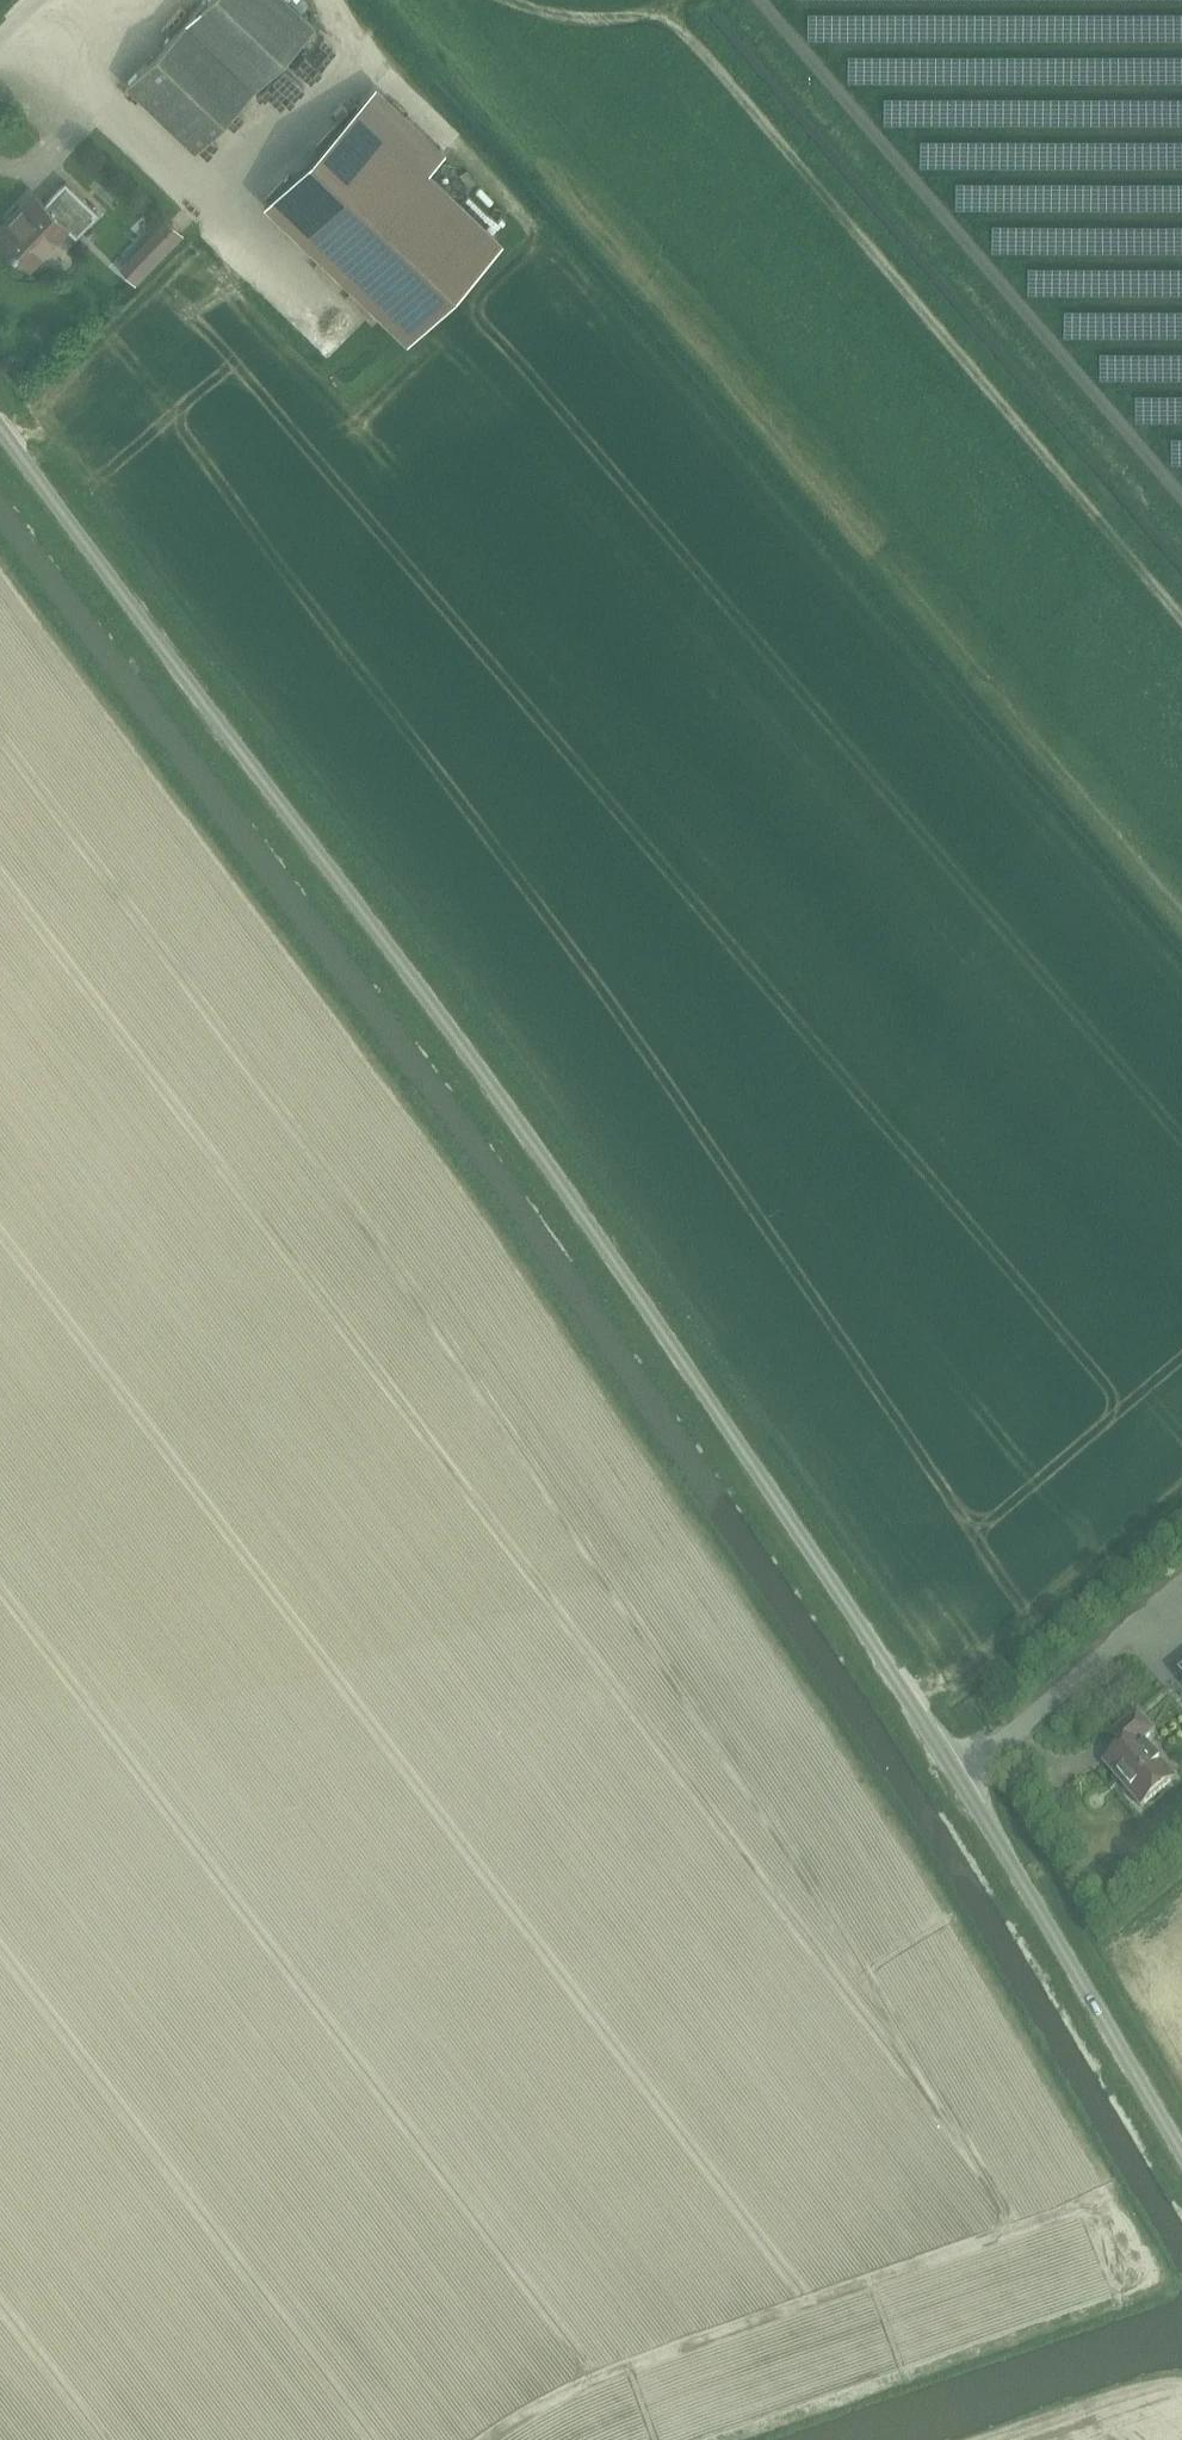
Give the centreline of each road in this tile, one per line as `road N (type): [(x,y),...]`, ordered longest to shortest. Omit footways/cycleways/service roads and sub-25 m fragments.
road 1 (unclassified): [(1181,2156),(961,1777),(706,1396),(509,1111),(0,427)]
road 2 (track): [(1181,612),(860,243),(729,78),(657,6),(583,20),(508,0)]
road 3 (track): [(1007,2439),(1146,2395),(1181,2405)]

